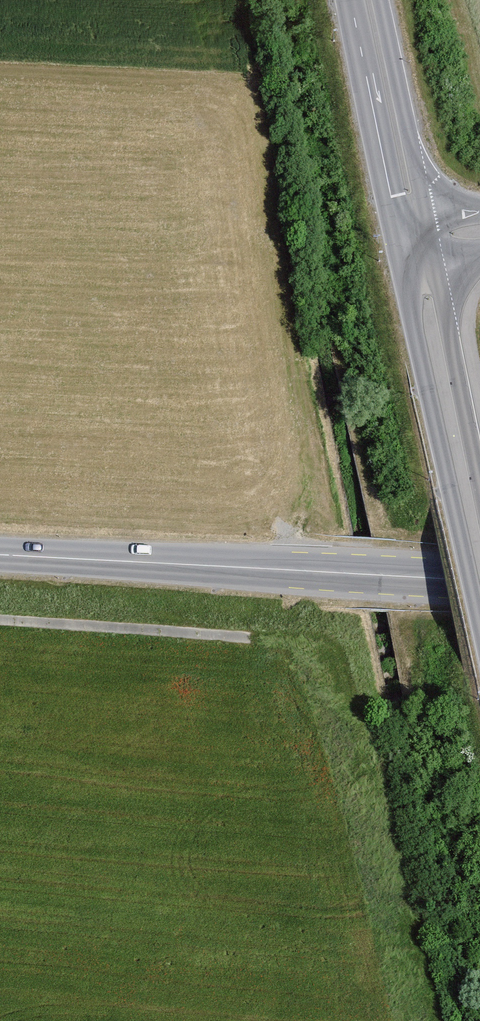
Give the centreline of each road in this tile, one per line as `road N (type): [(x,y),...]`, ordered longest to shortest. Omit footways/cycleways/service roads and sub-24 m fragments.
road 1 (tertiary): [(479,572),(0,550)]
road 2 (primary): [(413,229),(479,537)]
road 3 (track): [(0,620),(248,637)]
road 4 (primary): [(364,0),(413,229)]

